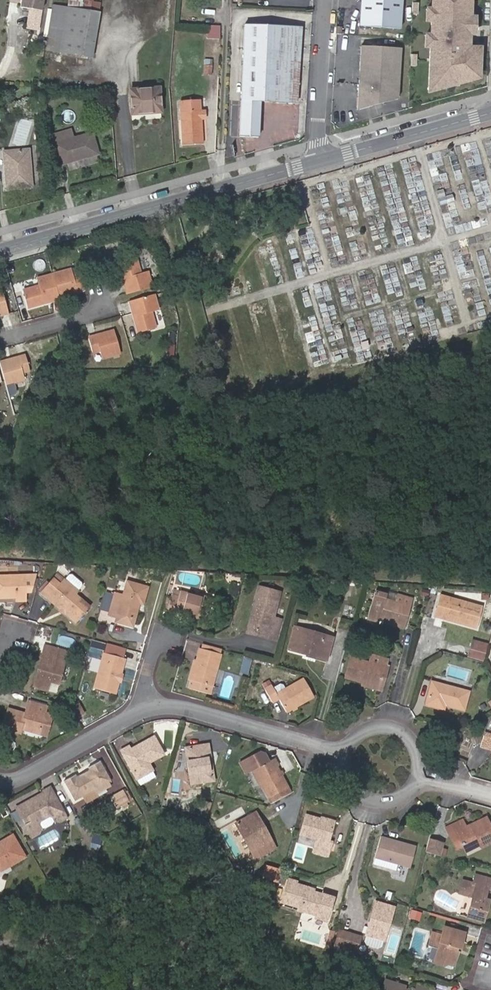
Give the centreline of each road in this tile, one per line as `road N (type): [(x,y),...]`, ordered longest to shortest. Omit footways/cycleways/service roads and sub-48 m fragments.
road 1 (tertiary): [(490,113),(0,251)]
road 2 (residential): [(347,753),(185,708),(151,708)]
road 3 (residential): [(151,708),(9,783),(0,781)]
road 4 (residential): [(0,339),(94,313),(99,289)]
road 5 (residential): [(347,753),(371,727),(395,727),(420,752),(419,775)]

